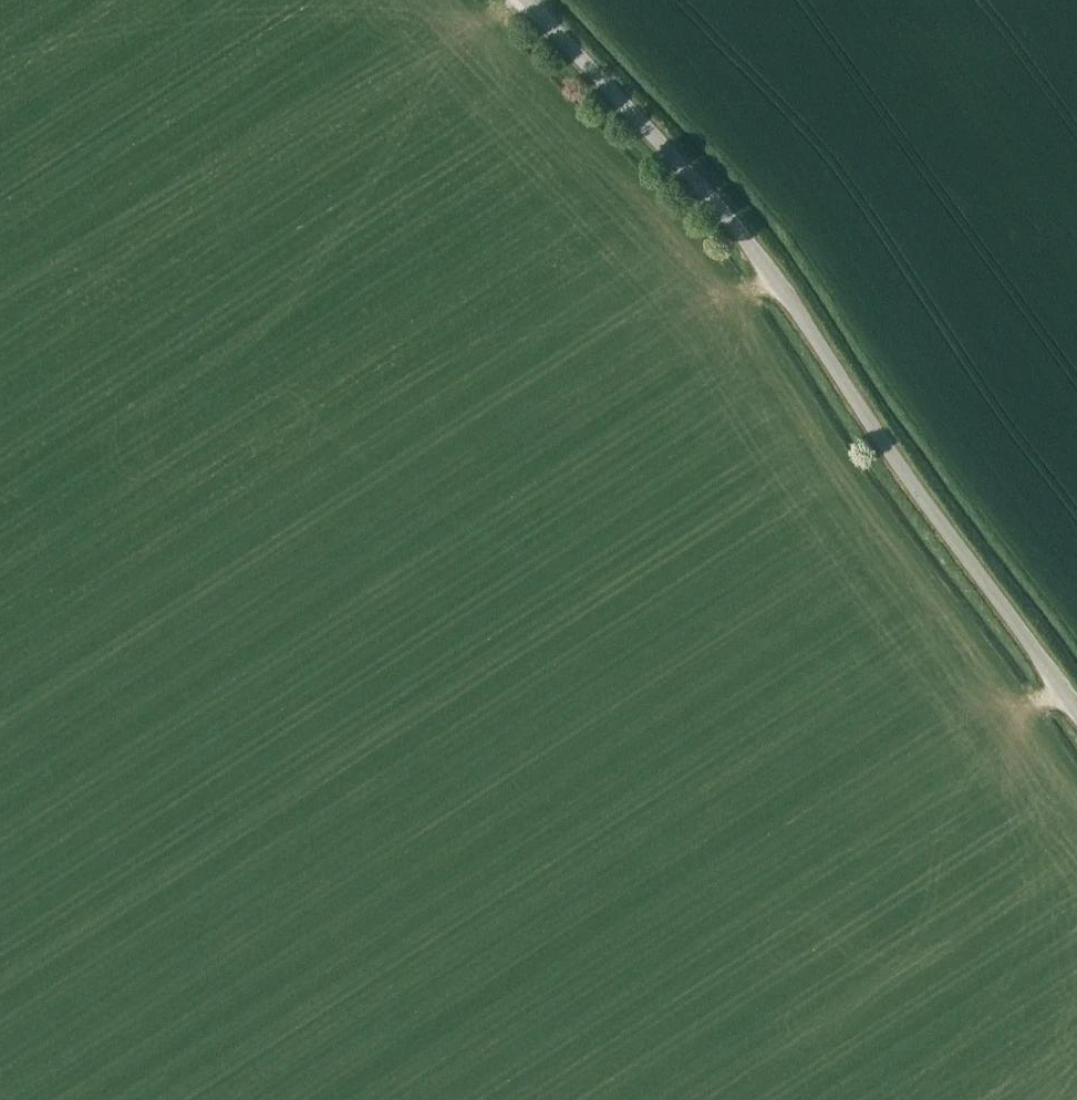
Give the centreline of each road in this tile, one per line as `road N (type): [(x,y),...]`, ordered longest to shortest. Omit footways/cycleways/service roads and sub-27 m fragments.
road 1 (unclassified): [(1076,704),(952,539),(780,275),(529,0)]

